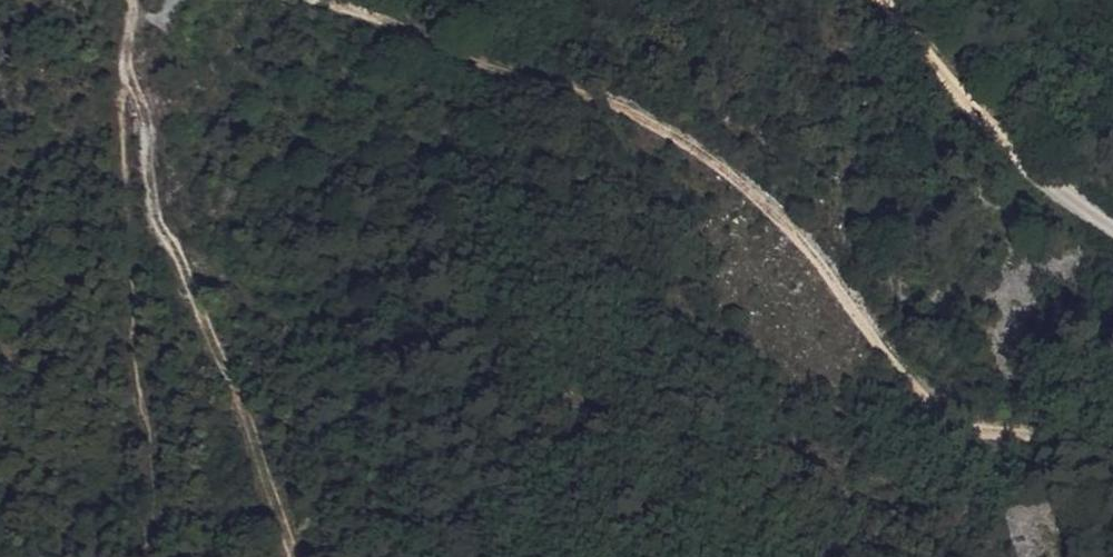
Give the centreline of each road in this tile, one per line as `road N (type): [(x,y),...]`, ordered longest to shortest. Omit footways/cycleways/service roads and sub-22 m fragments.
road 1 (track): [(1112,439),(980,428),(926,398),(736,173),(617,107),(468,61),(380,17),(320,0)]
road 2 (track): [(131,85),(160,233),(223,357),(288,556)]
road 3 (track): [(872,0),(1056,190),(1112,232)]

